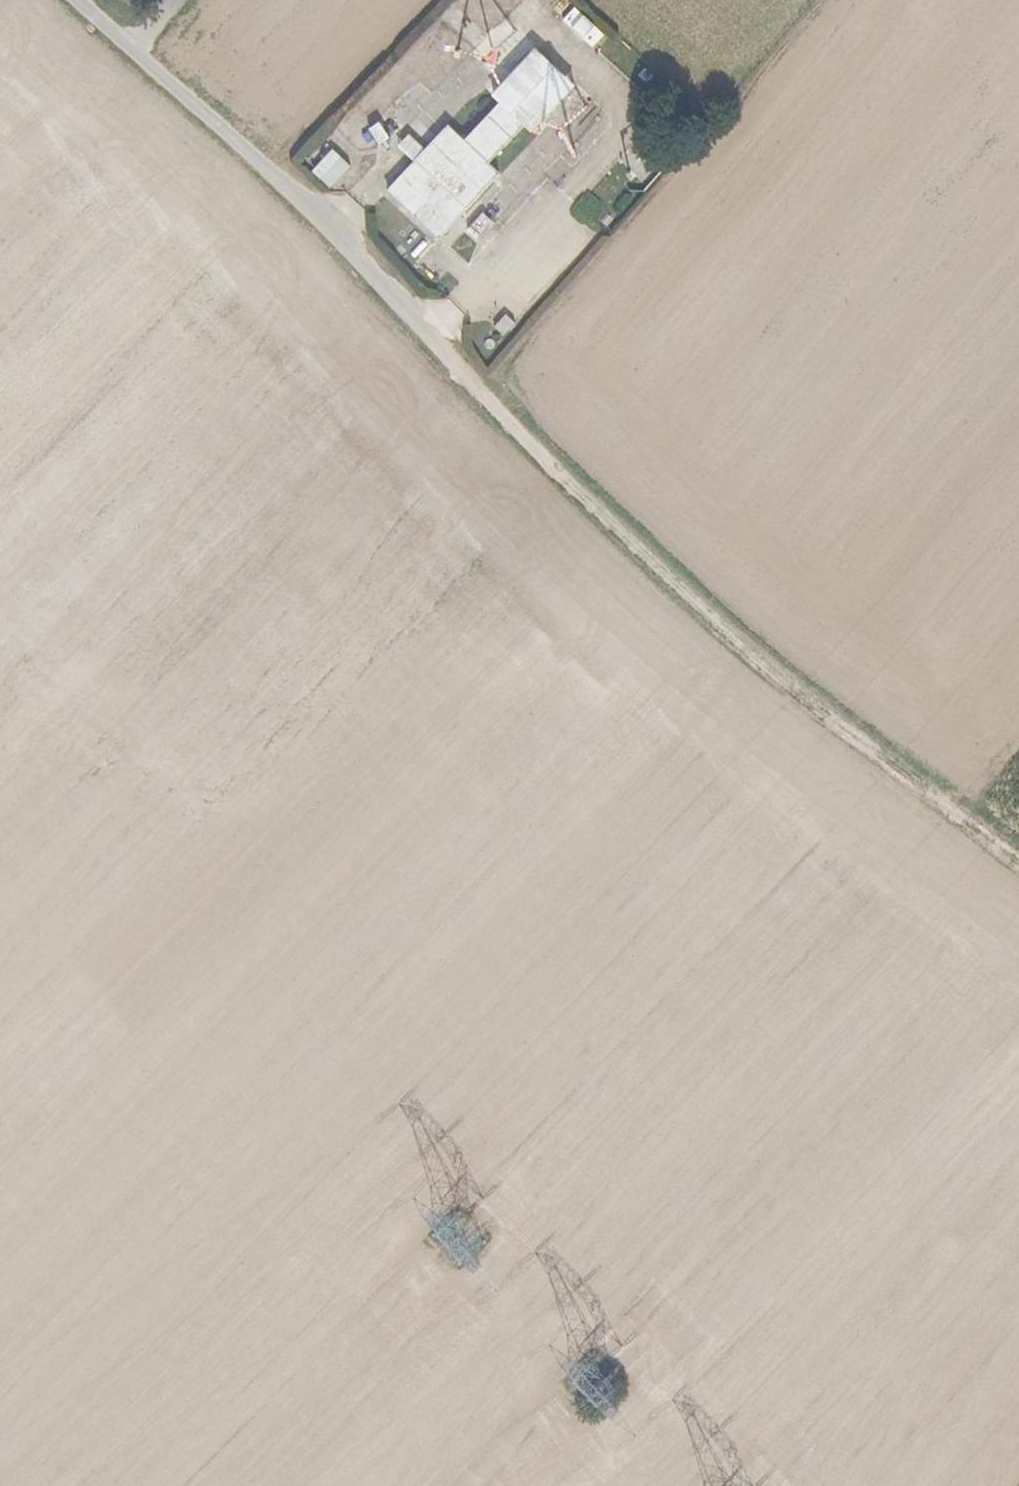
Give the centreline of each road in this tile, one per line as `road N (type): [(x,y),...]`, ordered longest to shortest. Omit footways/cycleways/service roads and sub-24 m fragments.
road 1 (track): [(514,431),(728,643),(1018,866)]
road 2 (residential): [(514,431),(381,290),(78,0)]

